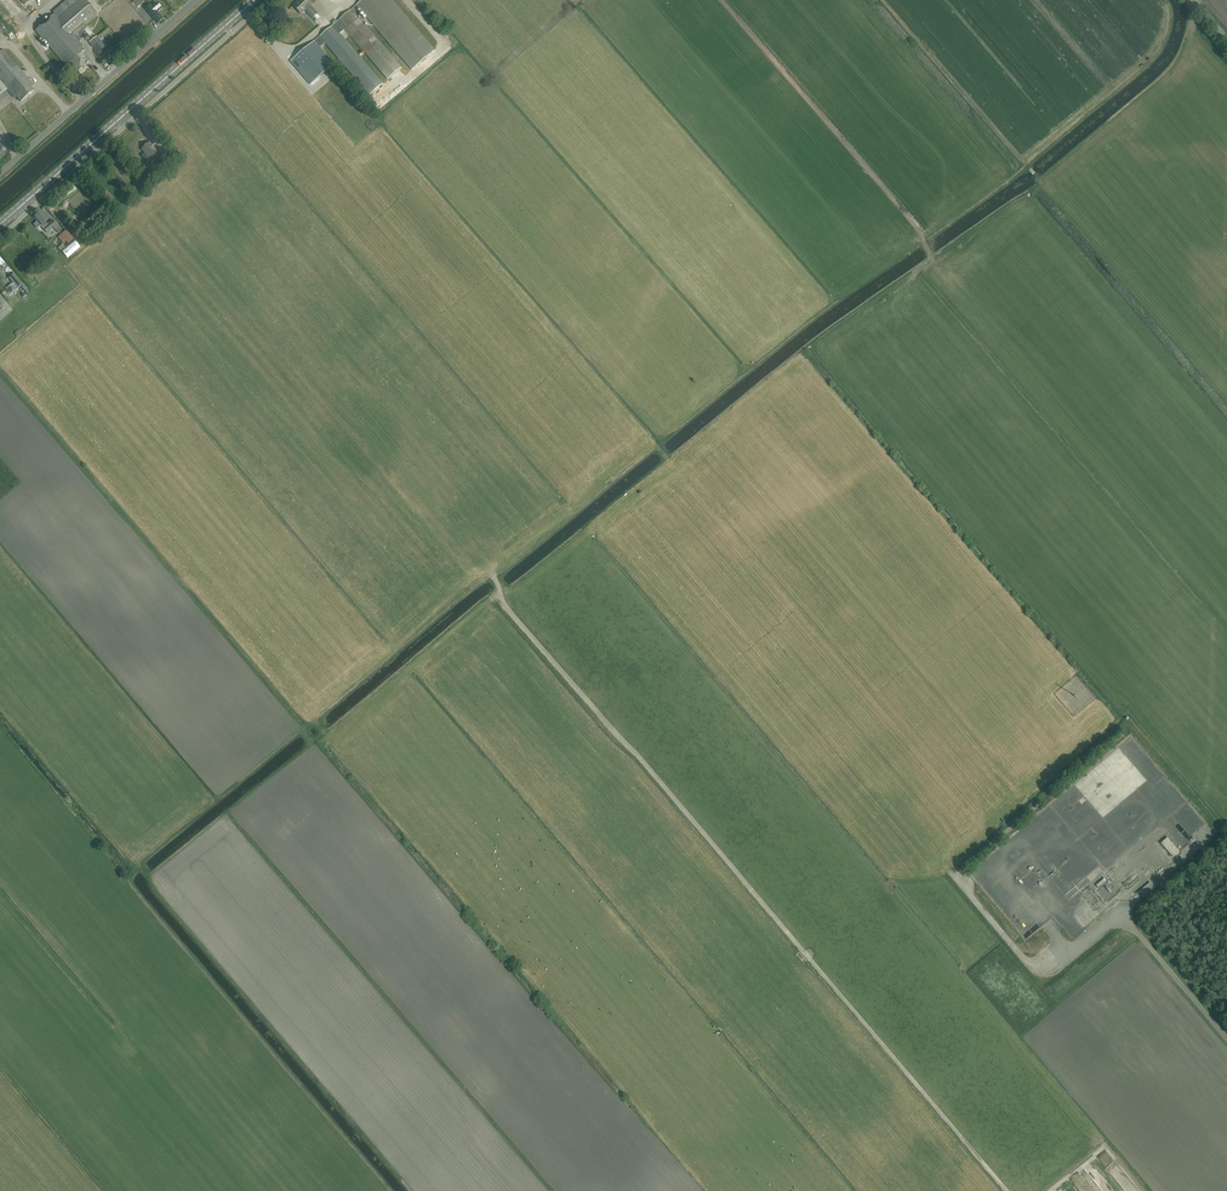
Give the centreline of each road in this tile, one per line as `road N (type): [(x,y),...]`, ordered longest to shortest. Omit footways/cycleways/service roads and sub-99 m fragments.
road 1 (track): [(493,577),(506,607),(1007,1190)]
road 2 (primary): [(0,219),(251,0)]
road 3 (unclassified): [(0,172),(194,0)]
road 4 (track): [(1051,1190),(1105,1145),(1143,1190)]

